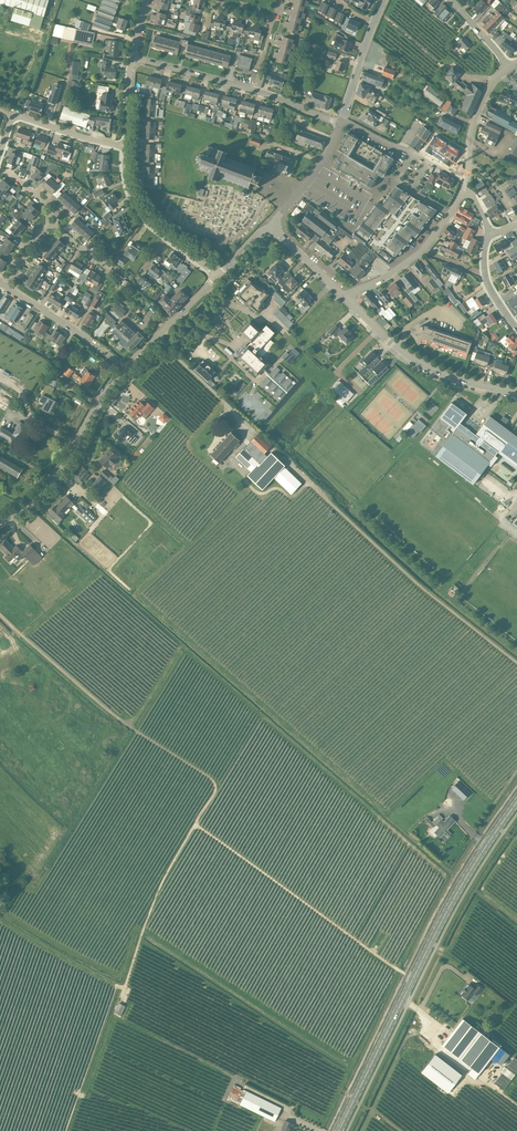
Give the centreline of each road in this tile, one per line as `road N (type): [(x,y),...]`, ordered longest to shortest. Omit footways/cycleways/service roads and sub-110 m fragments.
road 1 (track): [(65,1130),(116,986),(125,989),(163,880),(215,790),(211,778),(131,721)]
road 2 (primary): [(339,1130),(463,881),(516,802)]
road 3 (track): [(414,978),(195,823)]
road 4 (unclassified): [(0,525),(54,479),(124,369)]
road 5 (residential): [(219,275),(140,204),(123,146)]
road 6 (residential): [(124,369),(5,286)]
road 7 (residential): [(466,180),(342,119)]
road 8 (unclassified): [(124,369),(219,275)]
road 9 (tertiary): [(516,392),(432,371),(397,347)]
road 10 (residential): [(466,180),(473,123),(489,88),(510,68)]
road 11 (tertiary): [(274,228),(341,124)]
road 12 (residential): [(255,90),(137,58)]

